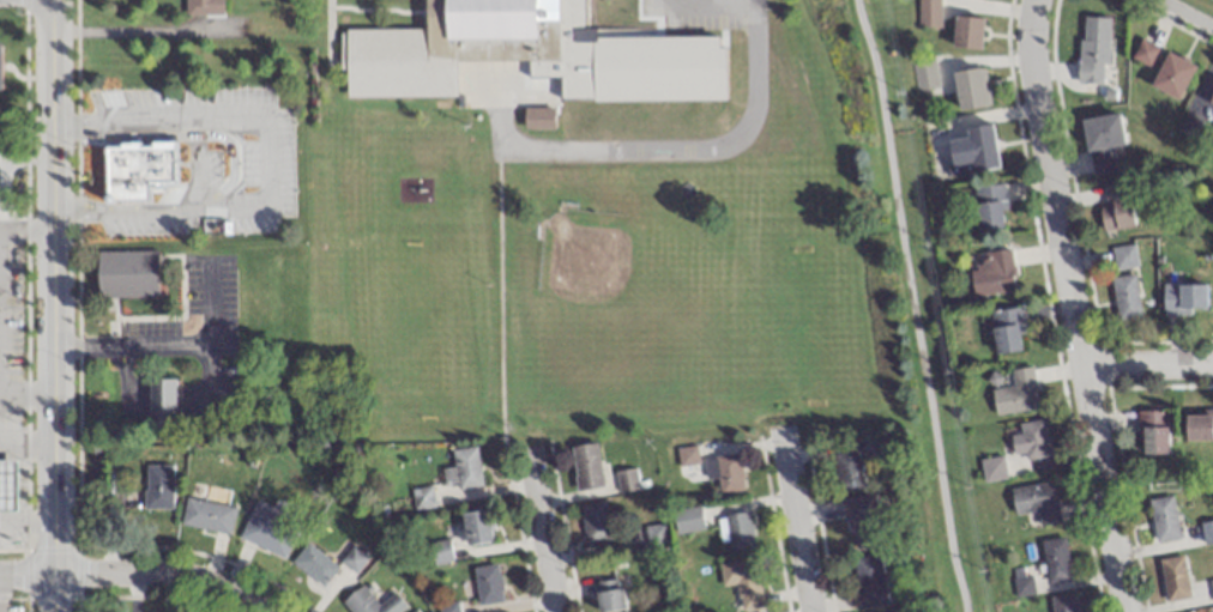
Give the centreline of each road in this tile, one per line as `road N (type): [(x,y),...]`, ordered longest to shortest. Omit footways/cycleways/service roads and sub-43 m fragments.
road 1 (residential): [(1032,0),(1028,41),(1126,611)]
road 2 (primary): [(50,0),(52,611)]
road 3 (residential): [(52,570),(162,571),(240,593),(270,611)]
road 4 (residential): [(814,611),(785,447)]
road 5 (residential): [(555,611),(531,447)]
road 6 (residential): [(1085,363),(1212,362)]

